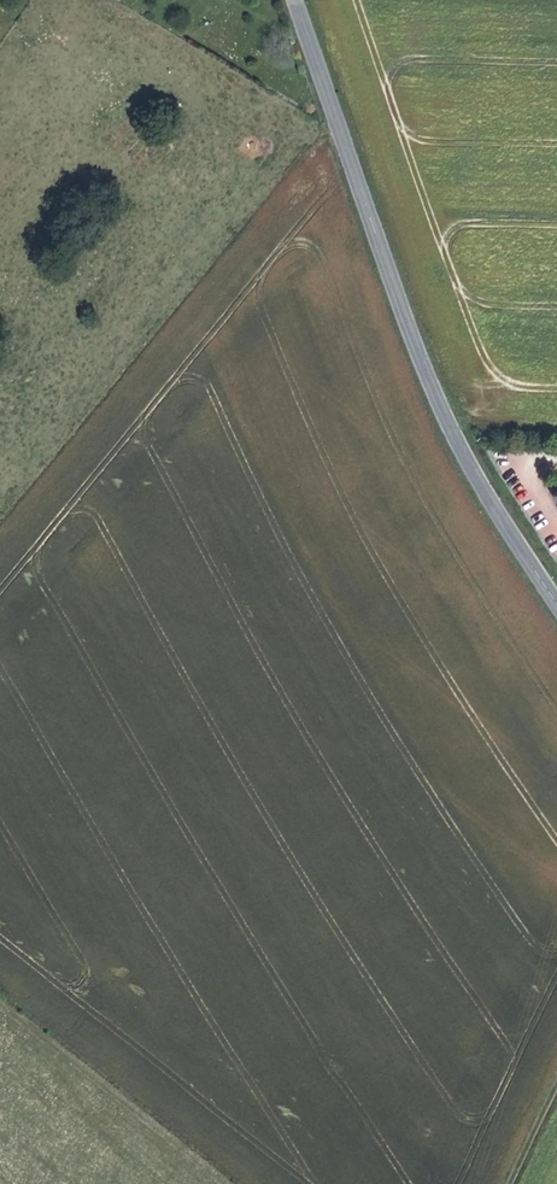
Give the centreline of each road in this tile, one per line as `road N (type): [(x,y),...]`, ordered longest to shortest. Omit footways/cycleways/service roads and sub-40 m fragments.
road 1 (secondary): [(556,605),(454,433),(296,0)]

